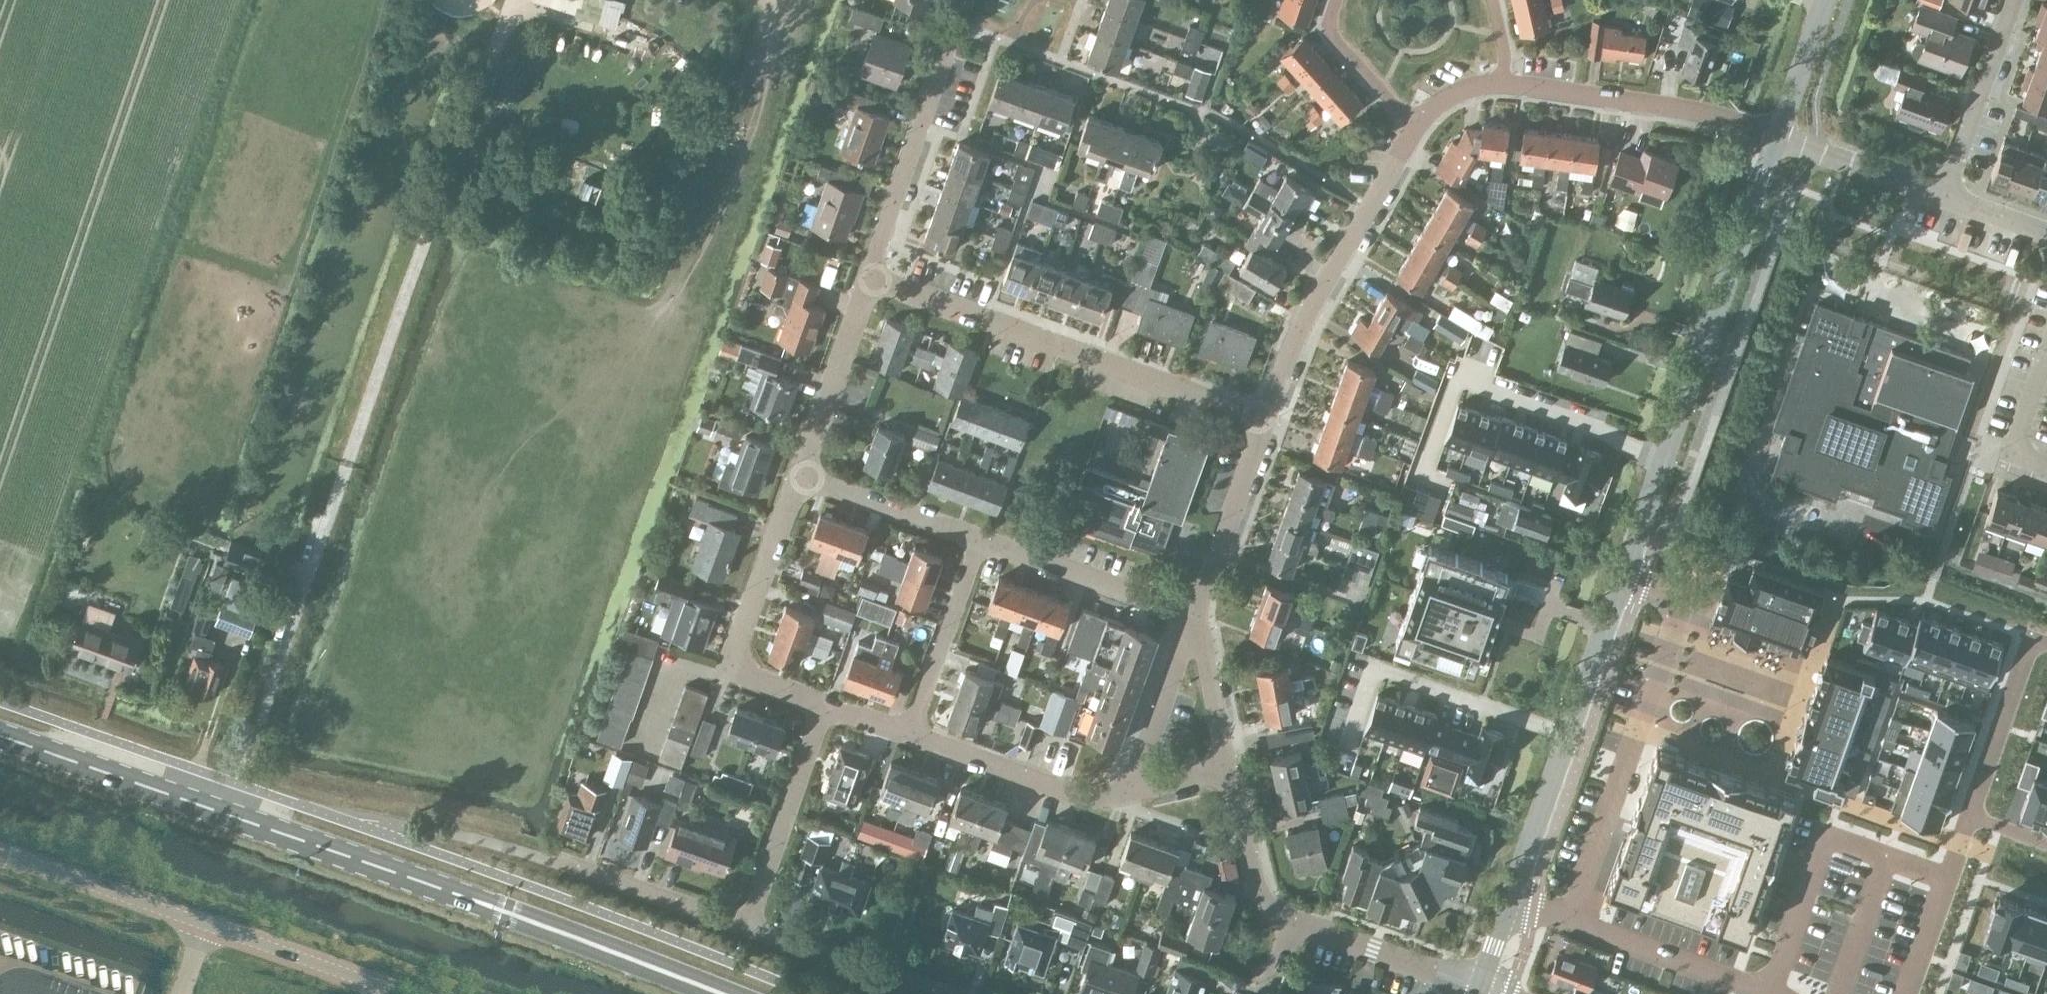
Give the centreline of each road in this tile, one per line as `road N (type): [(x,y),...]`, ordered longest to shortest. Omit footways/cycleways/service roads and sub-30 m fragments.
road 1 (primary): [(507,912),(0,732)]
road 2 (tertiary): [(1624,576),(1779,135)]
road 3 (residential): [(1265,417),(873,278)]
road 4 (residential): [(1574,919),(1683,597),(1624,576)]
road 5 (residential): [(1416,131),(1316,302),(1265,417)]
road 6 (residential): [(827,707),(754,682),(739,654),(804,476)]
road 7 (residential): [(873,278),(967,0)]
road 8 (residential): [(1779,135),(1700,112),(1507,85)]
road 9 (primary): [(742,993),(590,933),(507,912)]
road 10 (residential): [(749,931),(827,707)]
road 11 (residential): [(1133,794),(1088,798),(910,735)]
road 12 (unclassified): [(418,993),(202,919)]
road 13 (residential): [(1198,617),(983,542)]
road 14 (residential): [(1574,919),(1778,993)]
road 15 (residential): [(955,993),(749,931)]
road 16 (unclassified): [(202,919),(0,849)]
road 17 (residential): [(1265,417),(1198,617)]
road 18 (residential): [(804,476),(873,278)]
road 19 (residential): [(1571,737),(1372,671)]
road 20 (residential): [(2015,0),(1945,195)]
road 21 (residential): [(910,735),(983,542)]
road 22 (primary): [(507,912),(694,993)]
road 23 (residential): [(749,931),(558,862)]
road 24 (residential): [(1971,818),(2034,639),(2046,643)]
road 25 (residential): [(1292,920),(1481,987)]
road 26 (residential): [(983,542),(804,476)]
road 27 (residential): [(1133,794),(1198,617)]
road 28 (residential): [(1907,993),(1971,818)]
road 29 (residential): [(1945,195),(1779,135)]
road 30 (tertiary): [(1512,899),(1571,737)]
road 31 (tertiary): [(1571,737),(1624,576)]
road 32 (residential): [(1231,769),(1258,883),(1292,920)]
road 33 (residential): [(1339,0),(1334,33),(1416,131)]
road 34 (residential): [(1198,617),(1231,769)]
road 35 (tertiary): [(1779,135),(1828,0)]
road 36 (residential): [(2046,468),(2013,456),(2046,356)]

